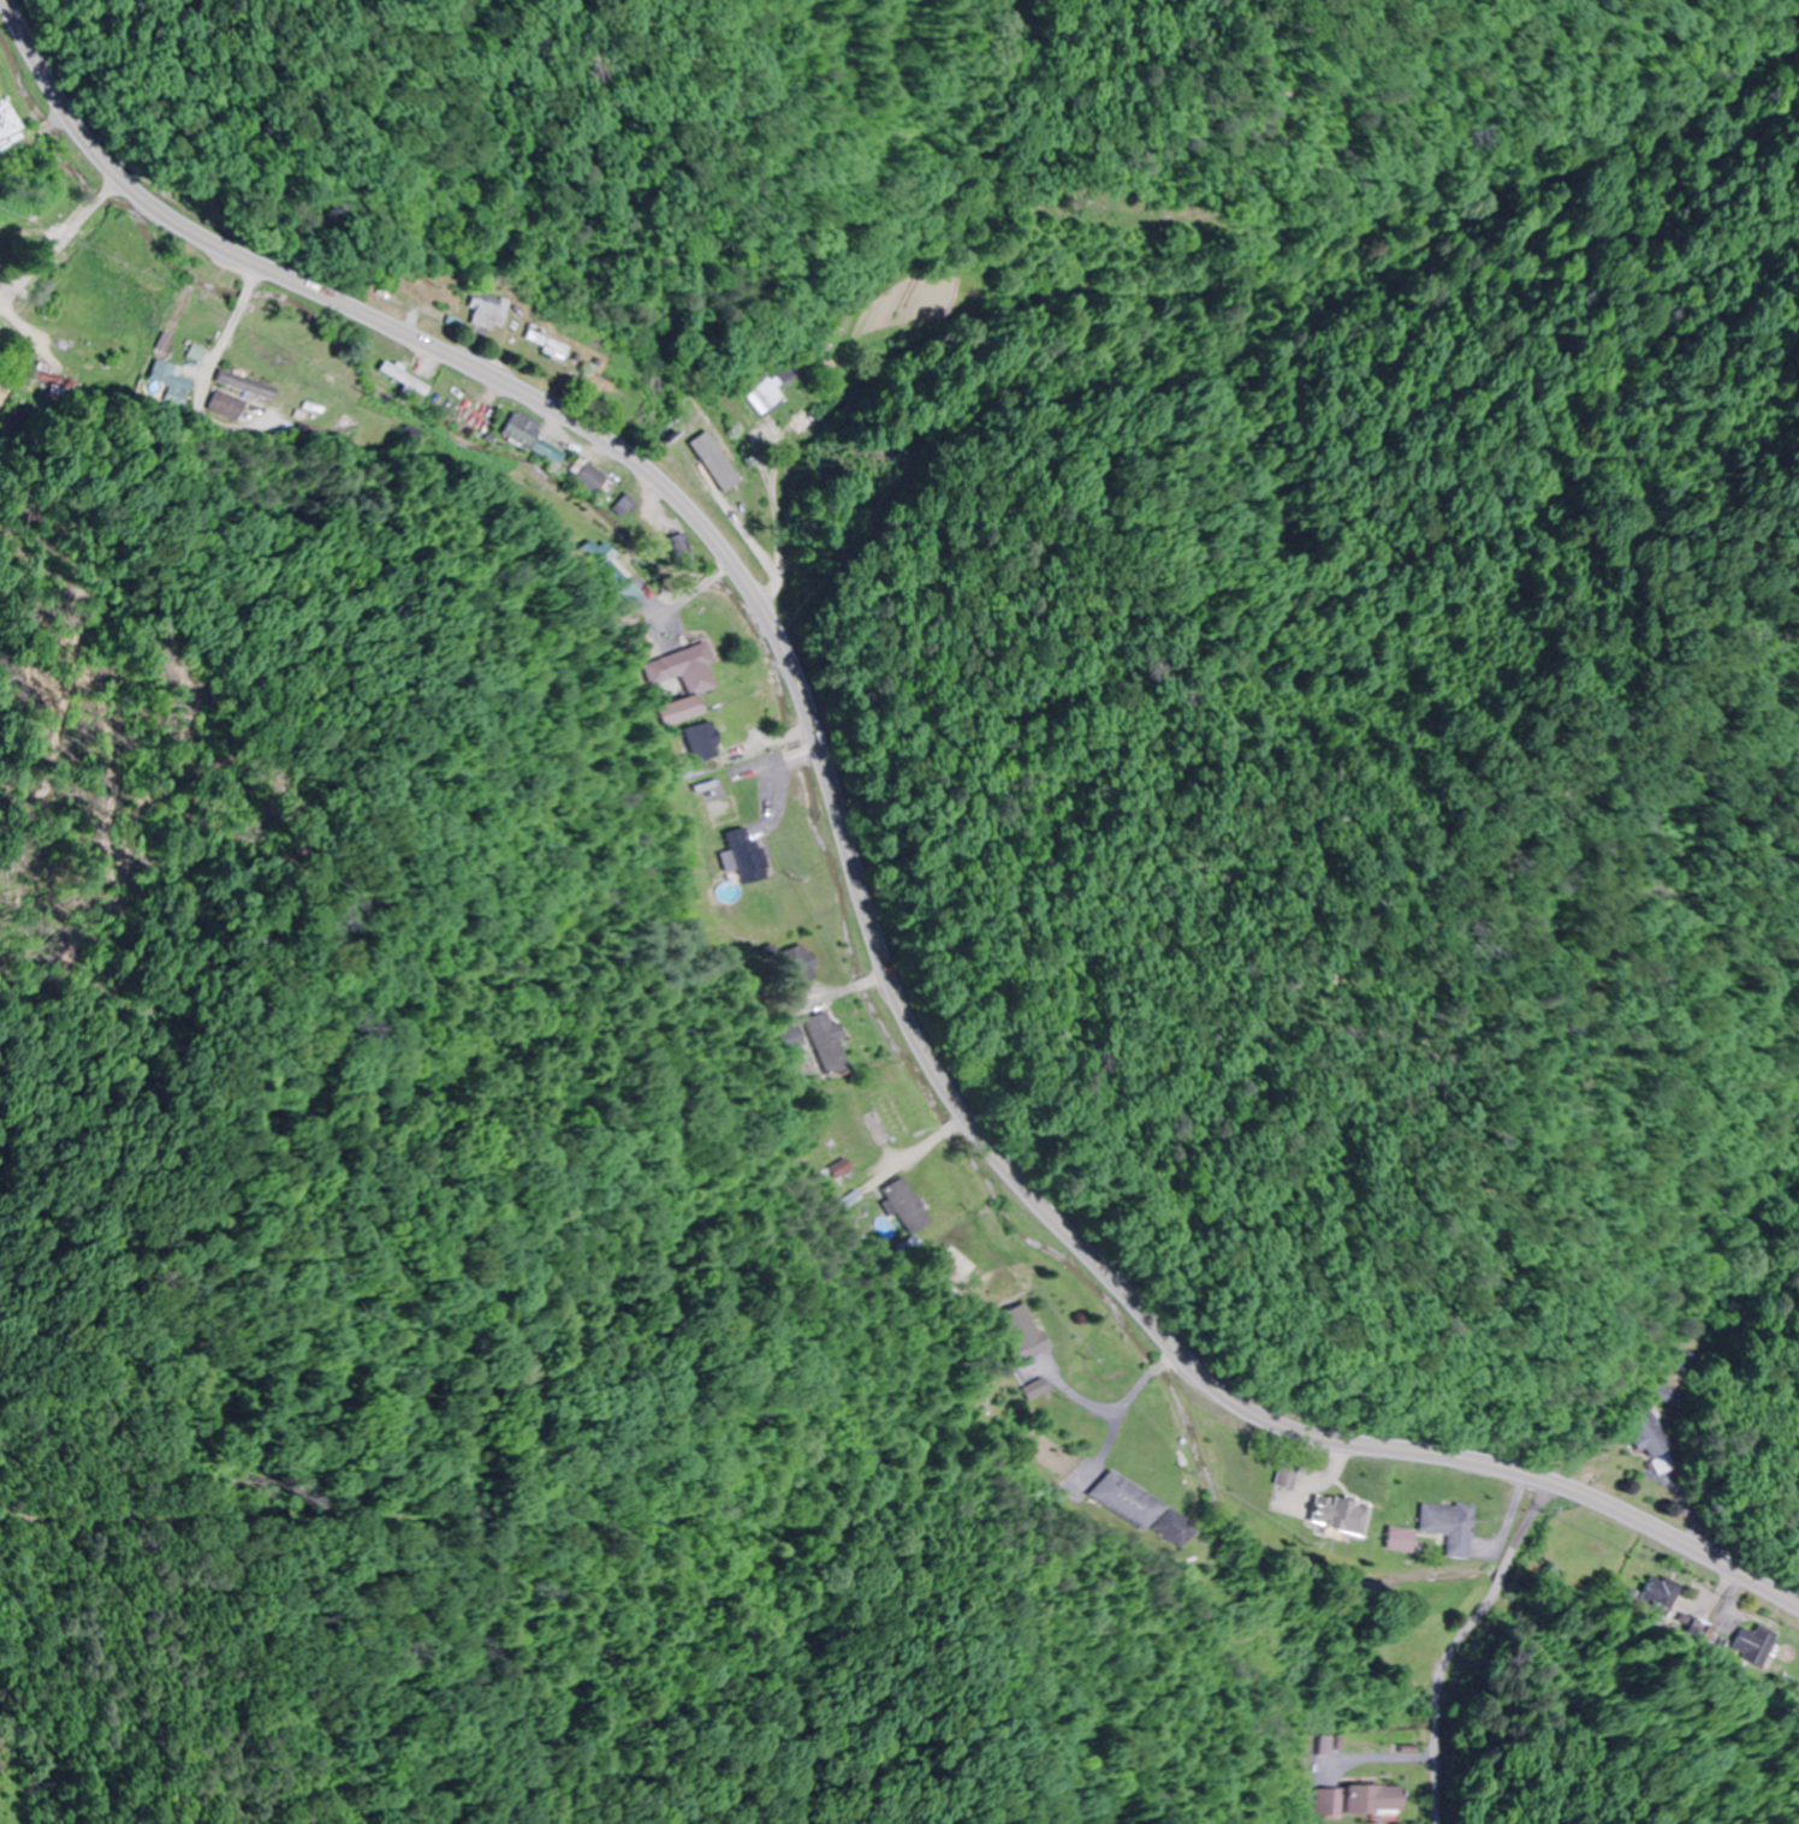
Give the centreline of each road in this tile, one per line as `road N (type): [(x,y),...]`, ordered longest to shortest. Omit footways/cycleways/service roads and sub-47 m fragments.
road 1 (primary): [(1798,1607),(1545,1479),(1313,1433),(1225,1389),(1171,1347),(991,1152),(925,1053),(892,982),(801,690),(756,600),(709,534),(635,464),(552,410),(182,227),(137,195),(77,130),(3,0)]
road 2 (residential): [(1430,1823),(1430,1735),(1443,1669),(1536,1517),(1566,1487)]
road 3 (residential): [(259,266),(206,391),(207,410),(230,427),(287,427),(349,440),(362,438),(368,426)]
road 4 (residential): [(120,179),(0,298)]

